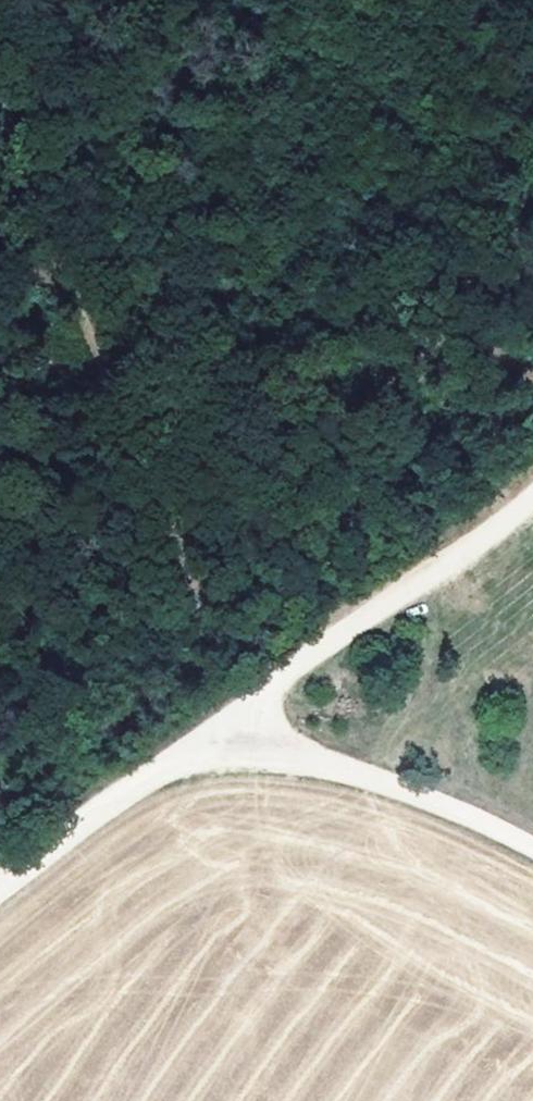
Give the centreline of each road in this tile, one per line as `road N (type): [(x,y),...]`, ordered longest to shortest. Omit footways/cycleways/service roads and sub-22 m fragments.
road 1 (track): [(0,901),(213,739),(247,688),(295,681),(532,509)]
road 2 (track): [(532,856),(350,777),(213,739)]

